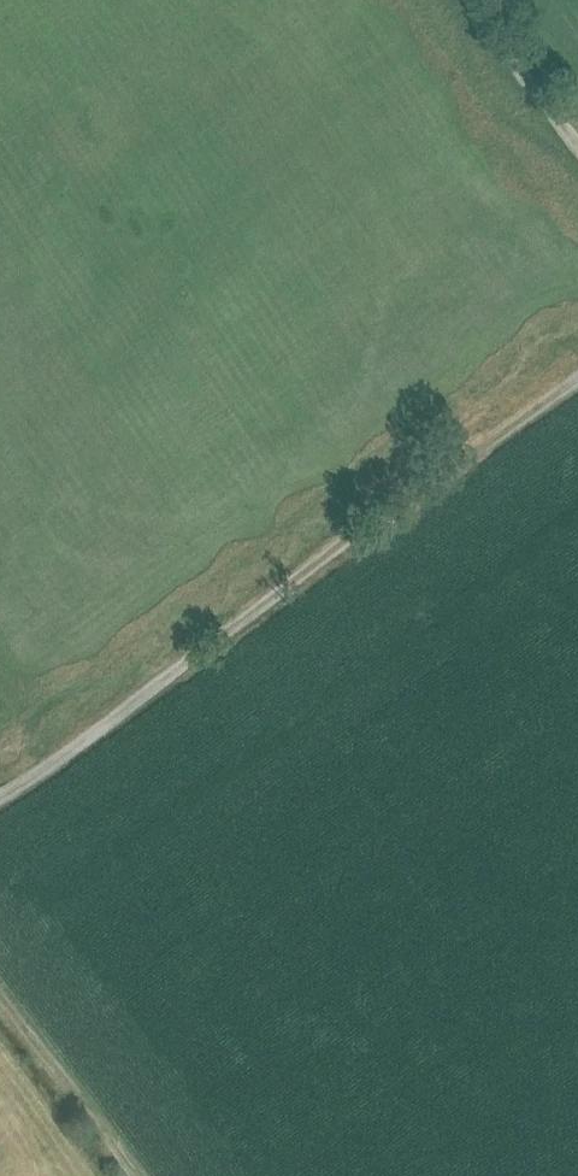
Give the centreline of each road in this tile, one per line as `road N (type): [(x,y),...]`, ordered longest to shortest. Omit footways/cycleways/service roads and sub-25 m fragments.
road 1 (track): [(577,361),(0,794)]
road 2 (track): [(0,1000),(126,1175)]
road 3 (track): [(474,0),(577,142)]

